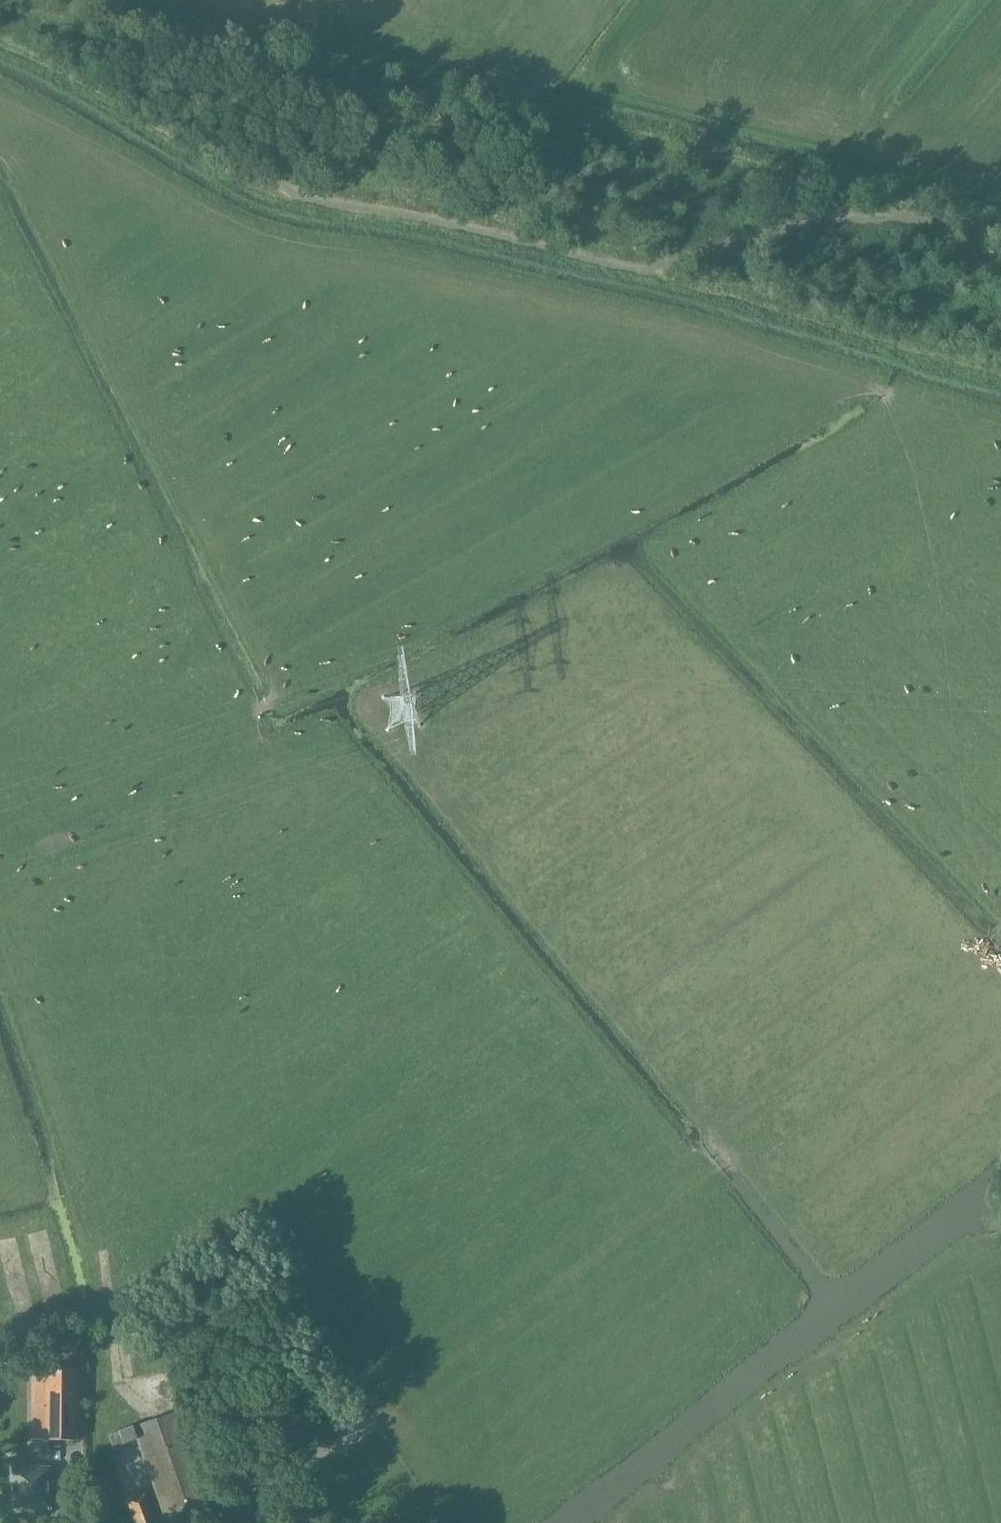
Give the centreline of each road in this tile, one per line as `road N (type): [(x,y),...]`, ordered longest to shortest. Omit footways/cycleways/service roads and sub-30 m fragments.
road 1 (track): [(984,232),(960,217),(332,56),(180,0)]

